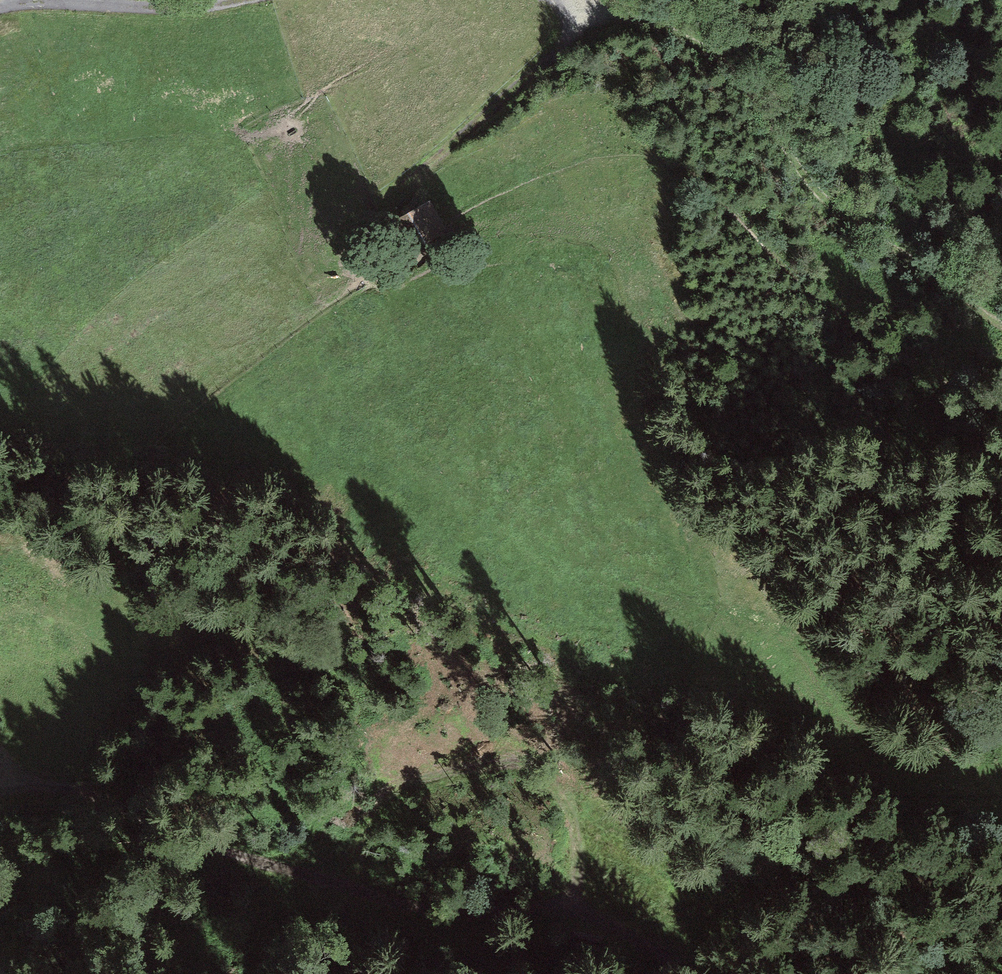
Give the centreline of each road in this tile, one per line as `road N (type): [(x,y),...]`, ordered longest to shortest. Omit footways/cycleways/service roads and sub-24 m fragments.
road 1 (track): [(697,973),(600,919),(440,916),(357,895),(159,819),(45,793)]
road 2 (track): [(574,13),(670,33),(730,72),(769,117),(818,200),(1001,323)]
road 3 (track): [(1001,835),(921,797),(888,767),(794,637),(774,622)]
road 4 (track): [(561,0),(574,13),(567,39),(396,191)]
road 5 (track): [(0,3),(176,8),(244,0)]

